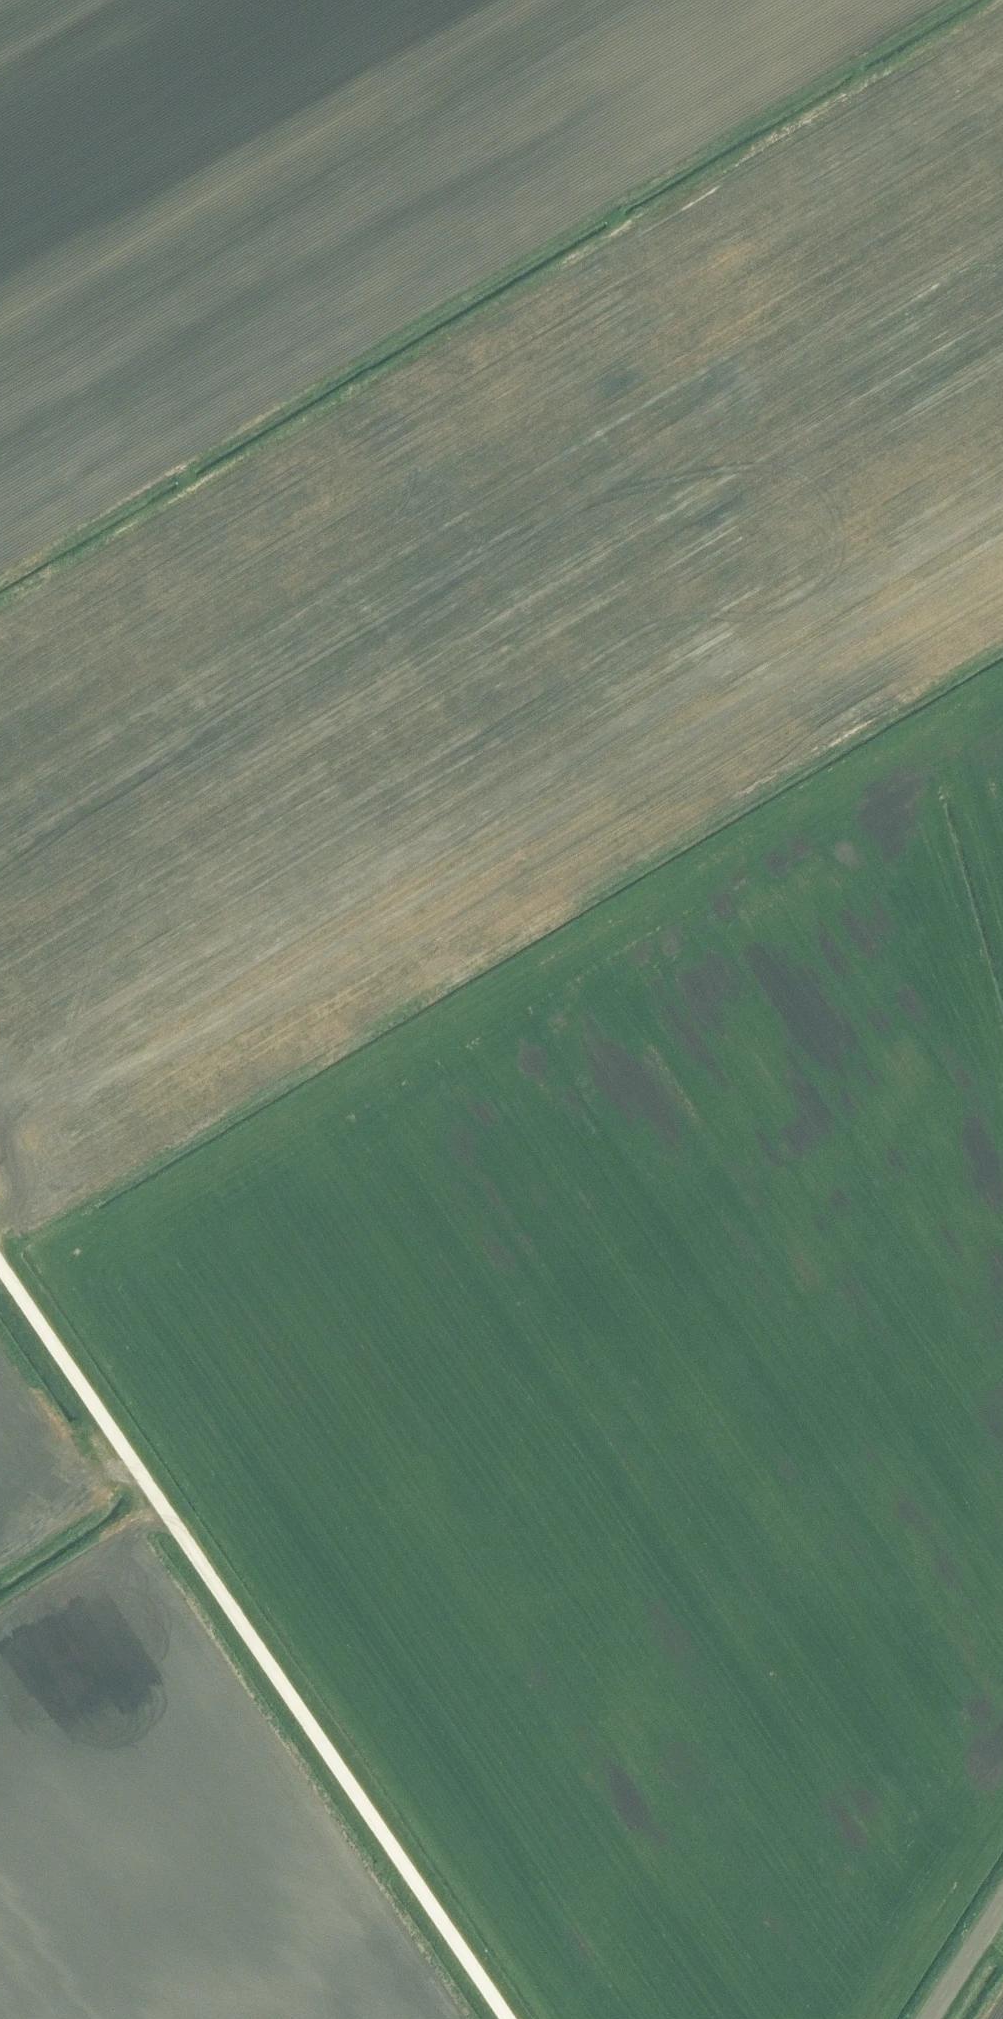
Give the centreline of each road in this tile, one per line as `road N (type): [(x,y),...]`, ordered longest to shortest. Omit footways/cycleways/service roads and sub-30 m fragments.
road 1 (unclassified): [(508,2018),(0,1264)]
road 2 (tertiary): [(928,2018),(1002,1901)]

